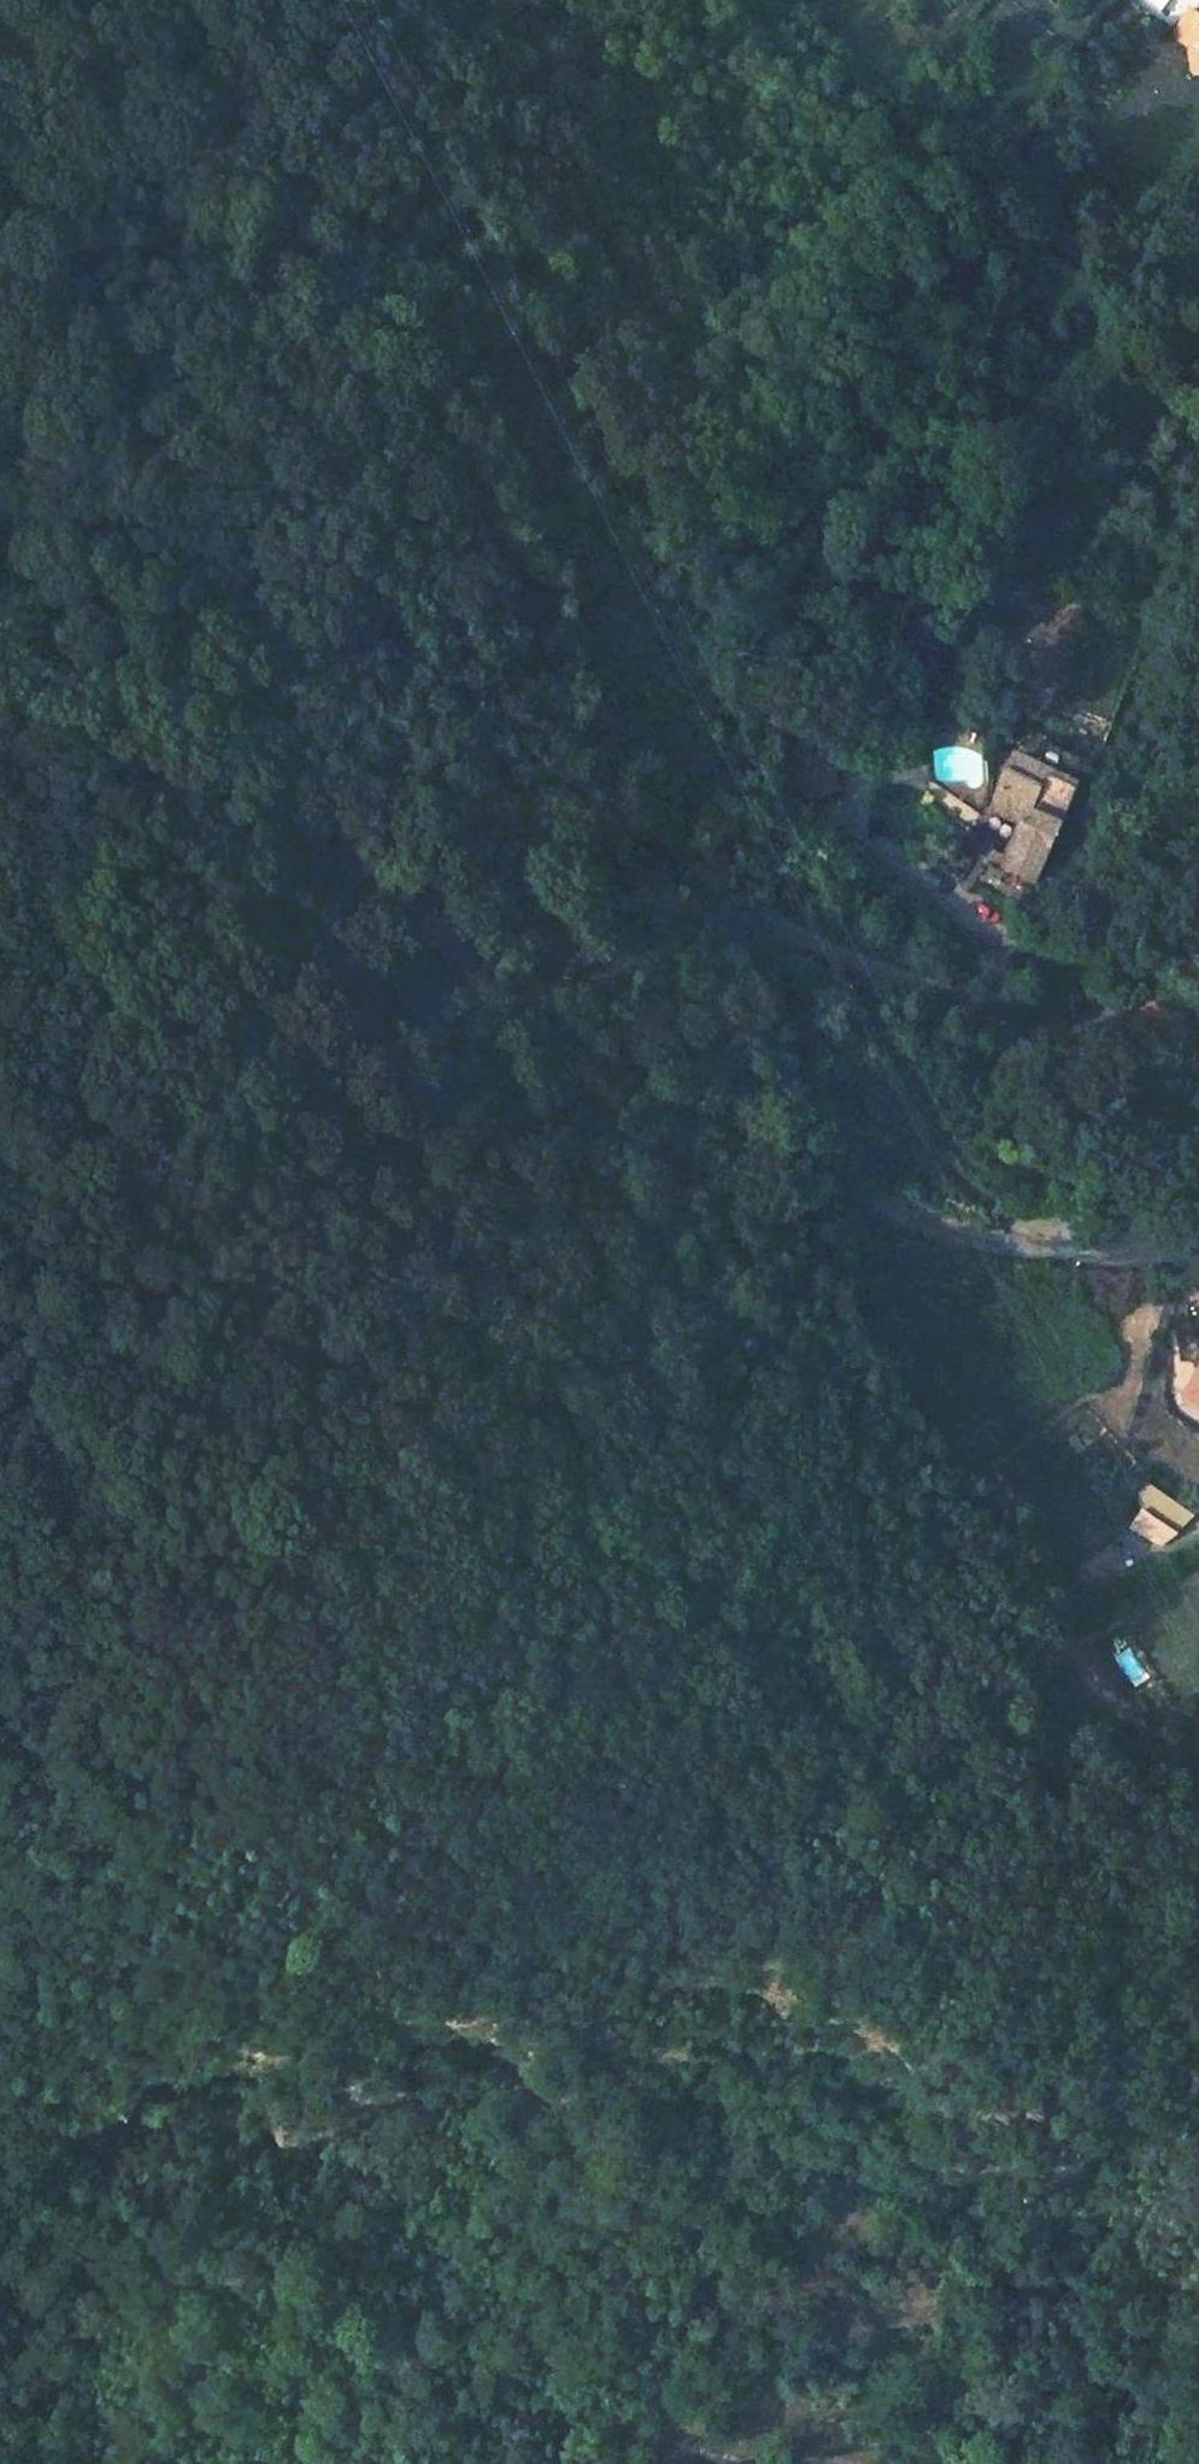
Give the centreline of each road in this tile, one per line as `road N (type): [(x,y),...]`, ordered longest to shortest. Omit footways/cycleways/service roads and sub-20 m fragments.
road 1 (track): [(1055,1239),(972,1233),(866,1194),(661,1098),(443,926),(358,871),(0,720)]
road 2 (residential): [(1198,1234),(1055,1239)]

